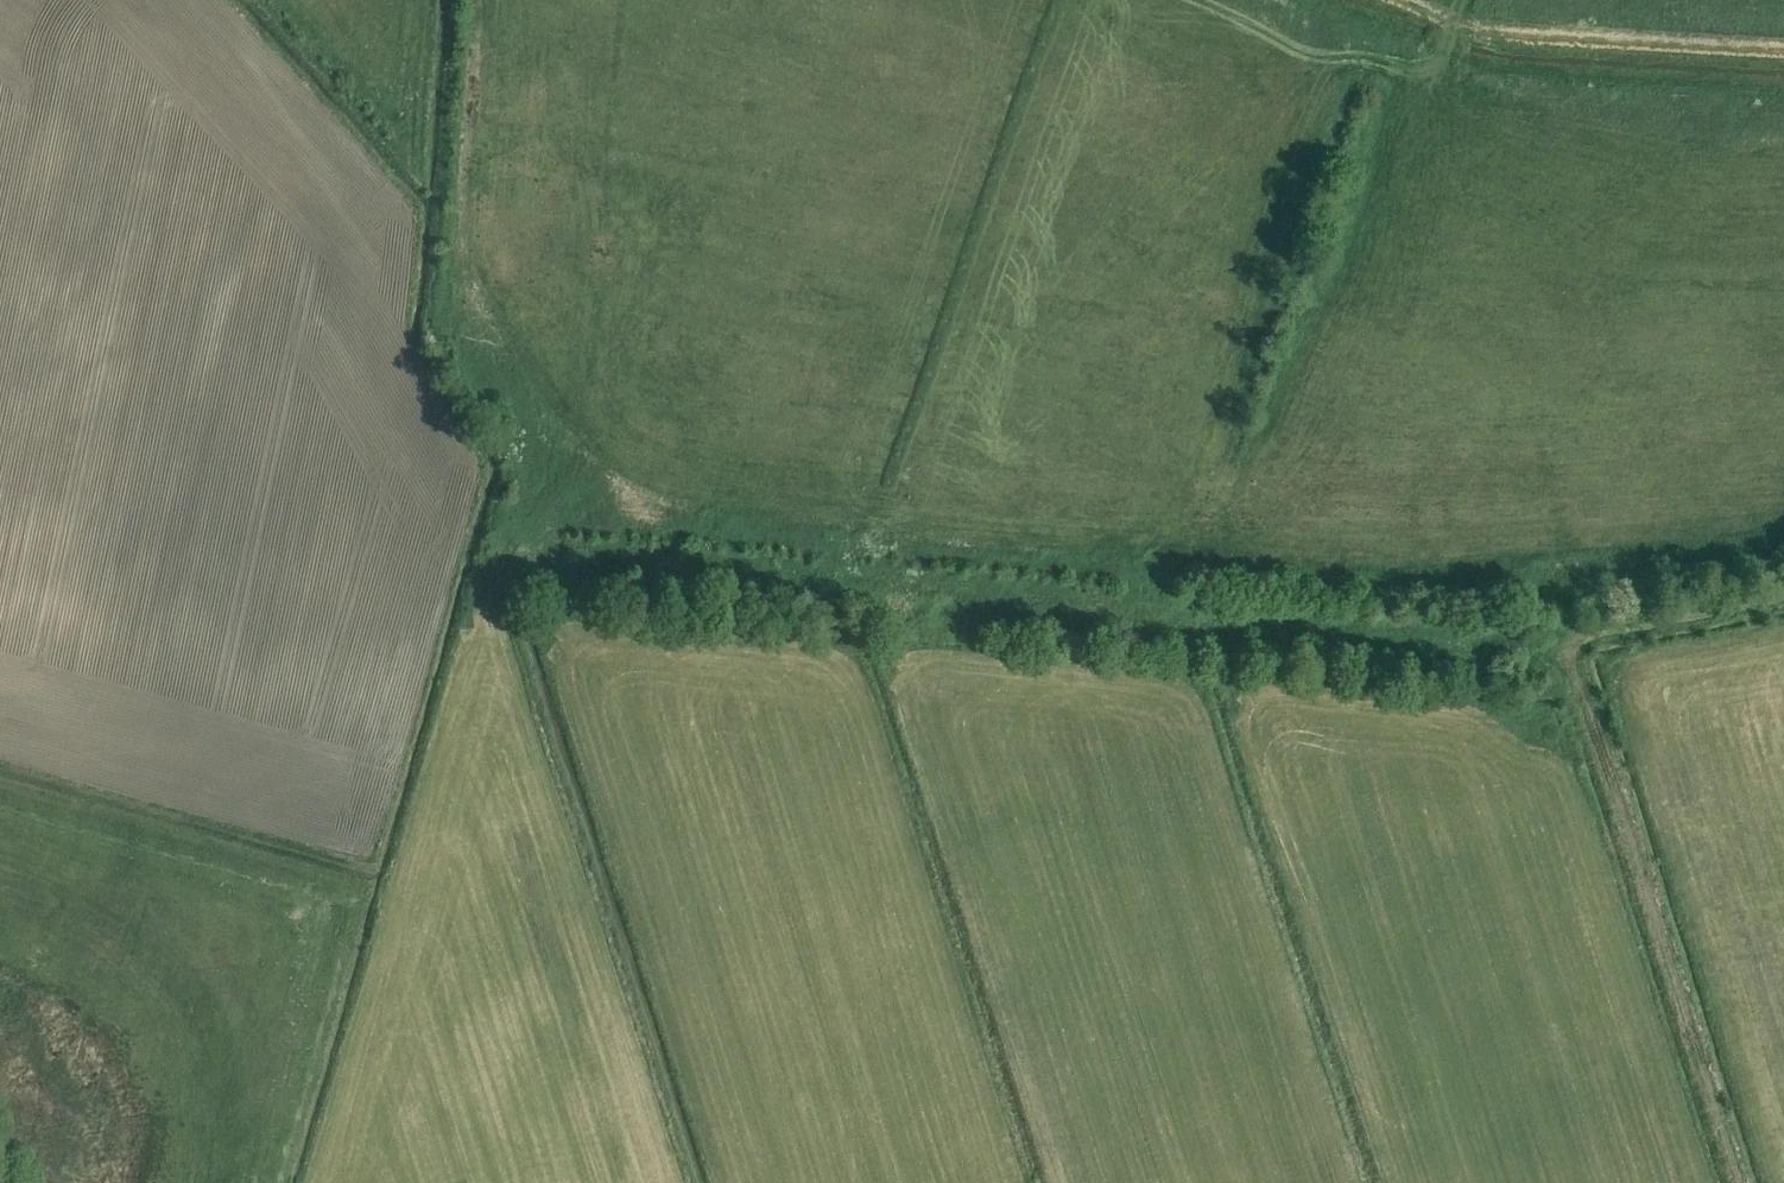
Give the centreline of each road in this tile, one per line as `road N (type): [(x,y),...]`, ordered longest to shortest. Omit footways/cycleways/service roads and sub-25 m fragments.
road 1 (track): [(1744,1182),(1604,736),(1567,648),(897,583)]
road 2 (track): [(1567,648),(1606,632),(1783,596)]

